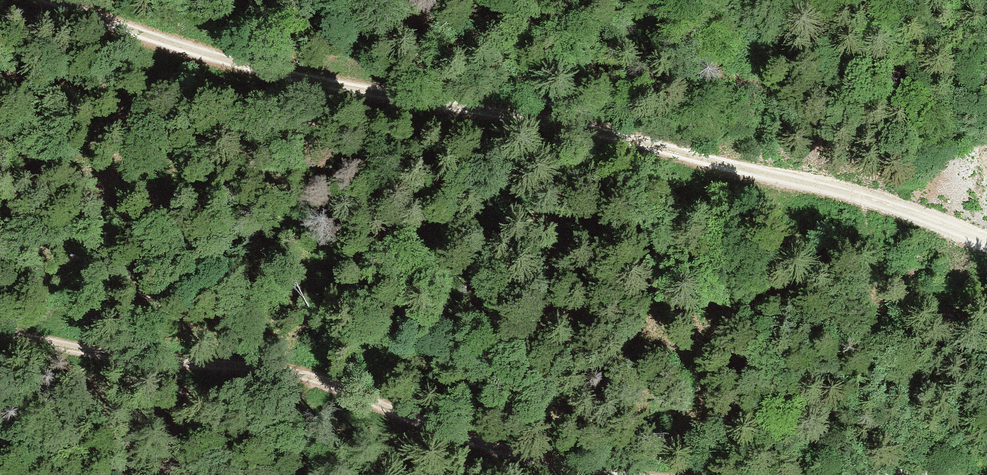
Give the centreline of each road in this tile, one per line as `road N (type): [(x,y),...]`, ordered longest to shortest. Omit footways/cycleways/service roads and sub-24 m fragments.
road 1 (track): [(986,245),(816,186),(250,69),(31,0)]
road 2 (track): [(581,474),(441,437),(300,375),(176,373),(0,345)]

